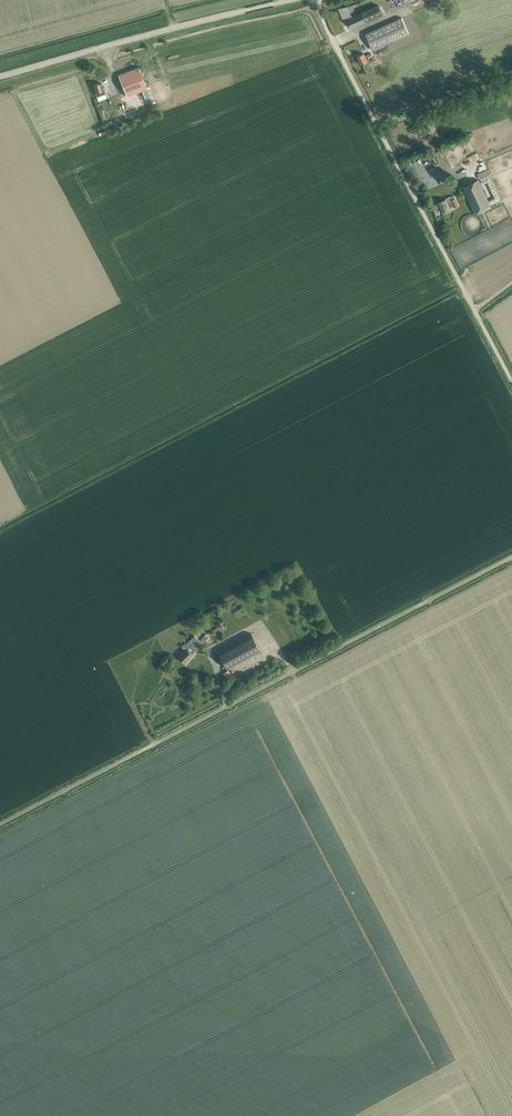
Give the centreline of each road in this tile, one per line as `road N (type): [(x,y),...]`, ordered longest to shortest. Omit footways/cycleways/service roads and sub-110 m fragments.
road 1 (unclassified): [(0,824),(511,556)]
road 2 (unclassified): [(511,381),(328,34),(317,0)]
road 3 (tertiary): [(0,76),(288,0)]

